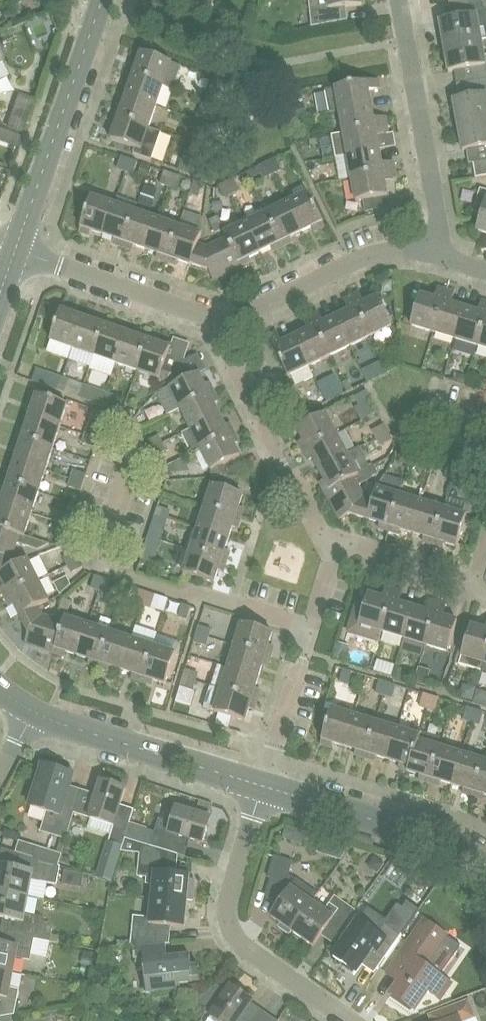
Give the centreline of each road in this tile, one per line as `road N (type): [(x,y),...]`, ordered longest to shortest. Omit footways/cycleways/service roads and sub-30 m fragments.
road 1 (residential): [(310,626),(97,567),(131,456)]
road 2 (unclassified): [(336,1020),(226,935),(225,890),(264,787)]
road 3 (tertiary): [(16,250),(103,0)]
road 4 (residential): [(433,255),(439,217),(400,0)]
road 5 (residential): [(335,541),(318,529),(224,346),(223,320)]
road 6 (tertiary): [(264,787),(29,714)]
road 7 (tertiary): [(485,863),(434,836),(264,787)]
road 8 (residential): [(223,320),(378,253),(433,255)]
road 9 (residential): [(16,250),(223,320)]
road 10 (residential): [(264,787),(310,626)]
road 11 (residential): [(476,580),(335,541)]

